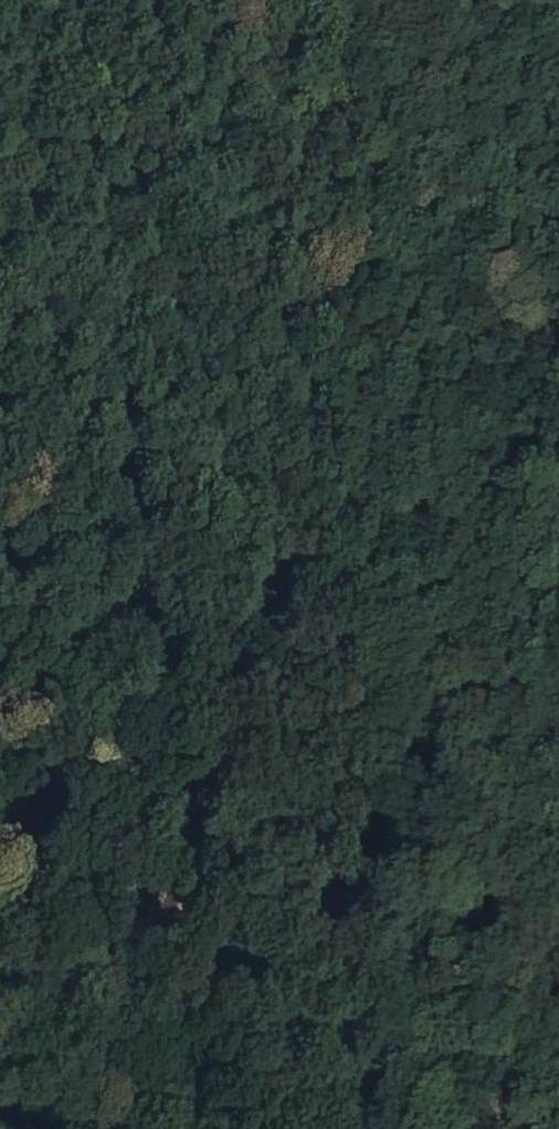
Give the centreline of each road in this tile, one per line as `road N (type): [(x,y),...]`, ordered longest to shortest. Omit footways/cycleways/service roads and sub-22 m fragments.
road 1 (track): [(0,507),(558,648)]

